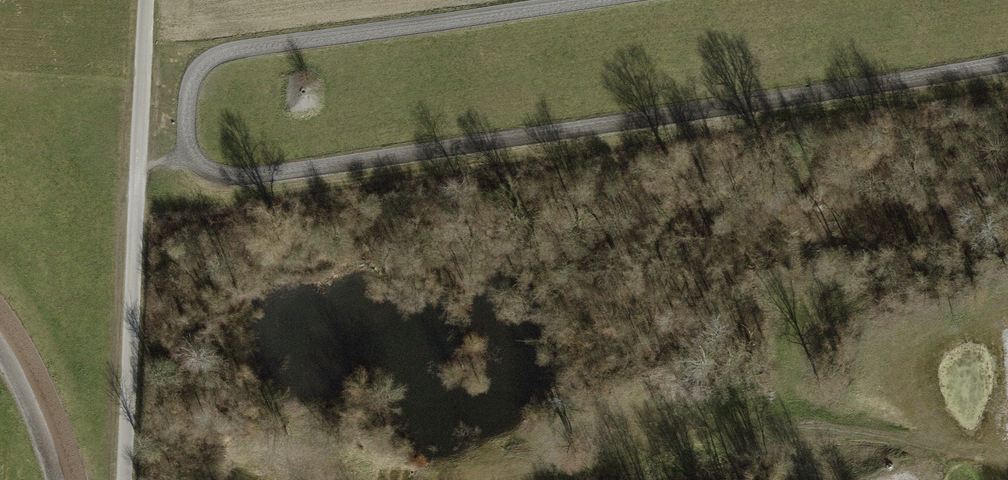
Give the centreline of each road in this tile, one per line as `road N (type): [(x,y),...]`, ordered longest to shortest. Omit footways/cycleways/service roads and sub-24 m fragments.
road 1 (track): [(480,479),(557,472),(733,425),(879,432),(1007,470)]
road 2 (unclassified): [(122,479),(145,0)]

